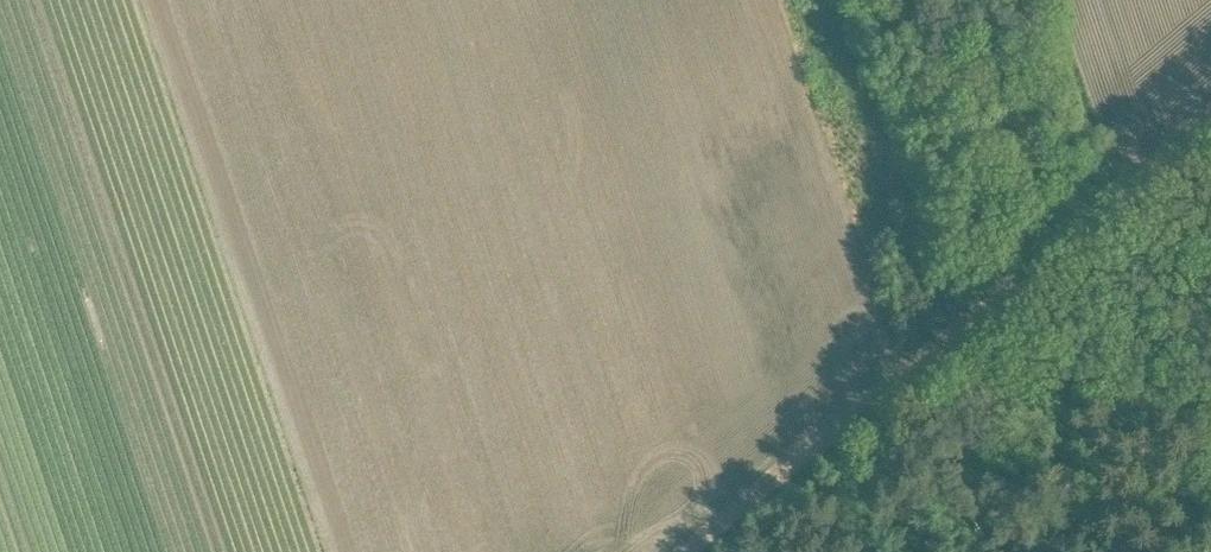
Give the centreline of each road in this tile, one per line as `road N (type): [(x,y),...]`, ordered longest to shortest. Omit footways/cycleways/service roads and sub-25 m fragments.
road 1 (track): [(687,551),(1210,123)]

